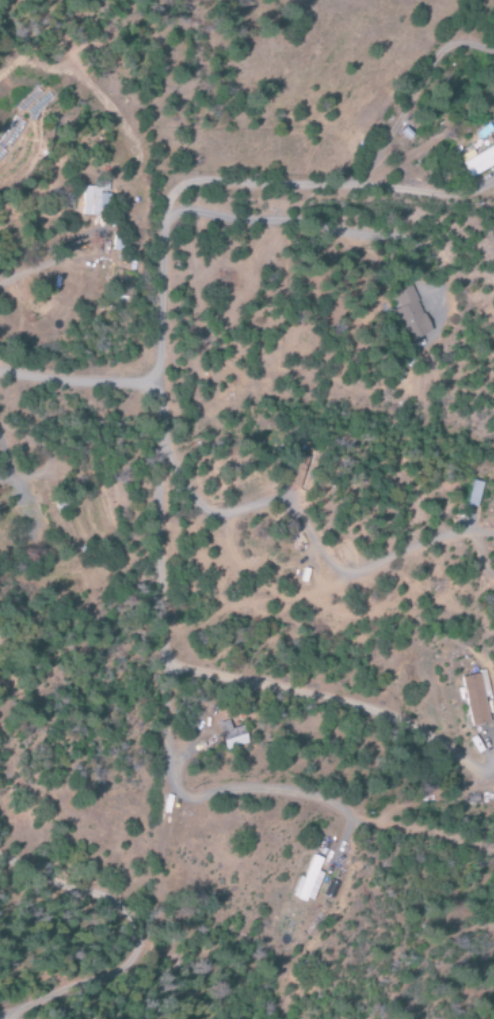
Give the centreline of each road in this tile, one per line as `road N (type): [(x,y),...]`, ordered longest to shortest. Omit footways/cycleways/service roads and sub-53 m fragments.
road 1 (residential): [(153,919),(177,791),(166,664),(168,195),(203,180),(373,185)]
road 2 (residential): [(0,374),(164,383)]

